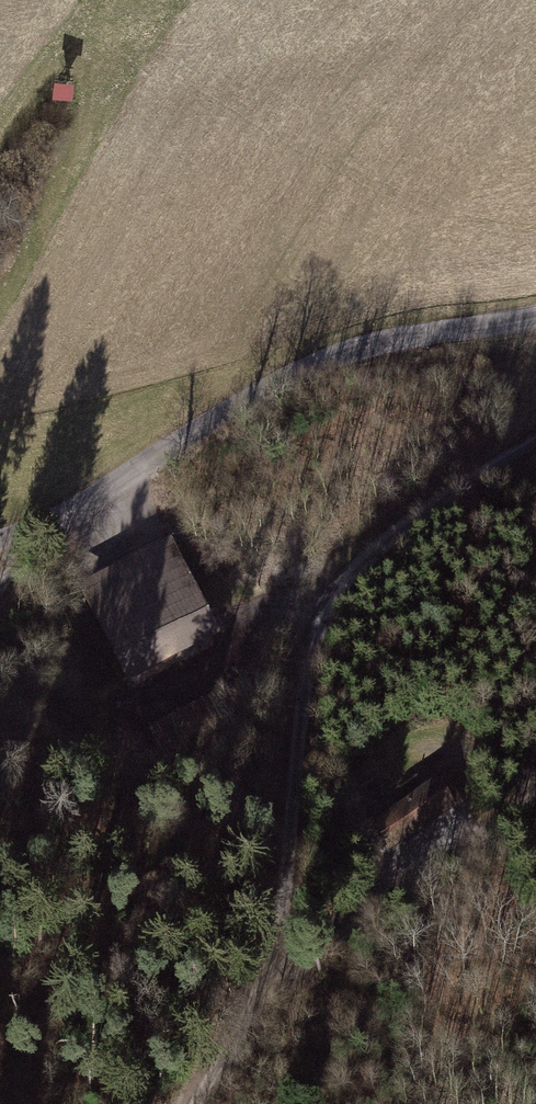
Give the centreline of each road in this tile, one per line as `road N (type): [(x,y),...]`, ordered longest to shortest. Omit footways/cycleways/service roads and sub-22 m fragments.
road 1 (track): [(535,443),(409,518),(321,608),(290,750),(283,962)]
road 2 (tertiary): [(535,316),(357,349),(279,383),(0,548)]
road 3 (track): [(283,962),(535,786)]
road 4 (track): [(283,962),(198,1103)]

